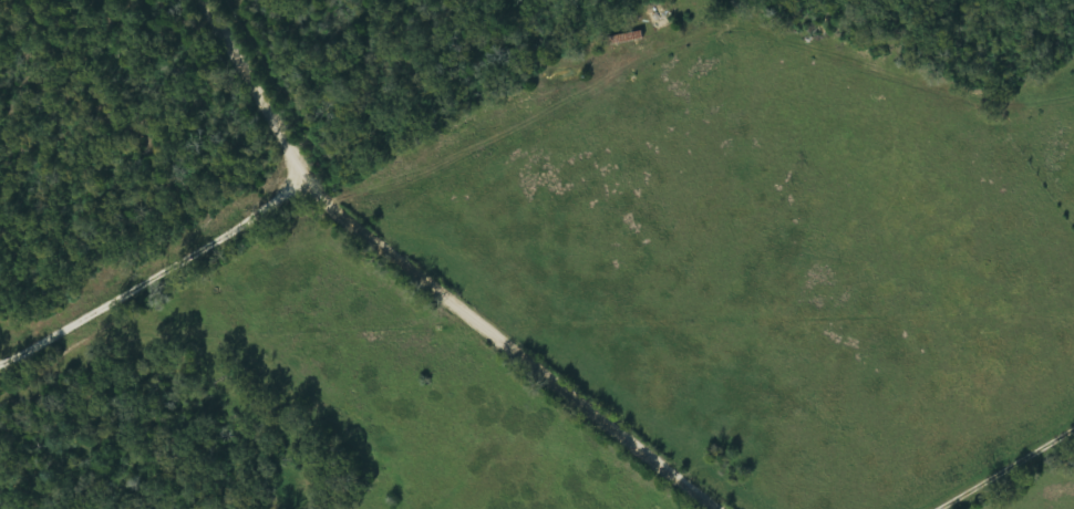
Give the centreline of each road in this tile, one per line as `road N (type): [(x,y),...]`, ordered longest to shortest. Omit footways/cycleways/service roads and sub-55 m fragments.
road 1 (residential): [(687,508),(335,241),(0,433)]
road 2 (residential): [(335,241),(693,54),(806,46),(1032,110),(1073,106)]
road 3 (residential): [(335,241),(331,175),(222,0)]

